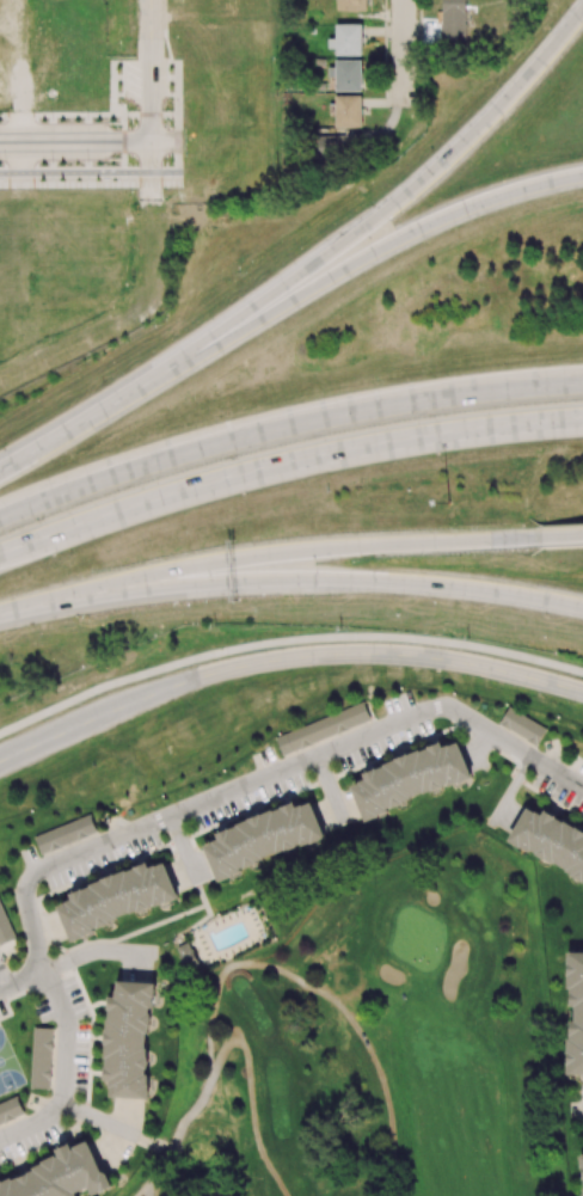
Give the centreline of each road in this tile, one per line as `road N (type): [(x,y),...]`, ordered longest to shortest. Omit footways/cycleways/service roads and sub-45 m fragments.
road 1 (tertiary): [(582,691),(438,657),(373,654),(275,689),(161,754),(98,771),(0,774)]
road 2 (motorway): [(69,570),(326,530),(484,541),(582,562)]
road 3 (primary): [(143,640),(582,464)]
road 4 (primary): [(582,329),(409,292),(278,292),(151,318)]
road 5 (tertiary): [(153,136),(151,318)]
road 6 (motorway): [(151,318),(0,361)]
road 7 (residential): [(0,137),(153,136)]
road 8 (motorway): [(0,694),(143,640)]
road 9 (tertiary): [(153,136),(153,0)]

